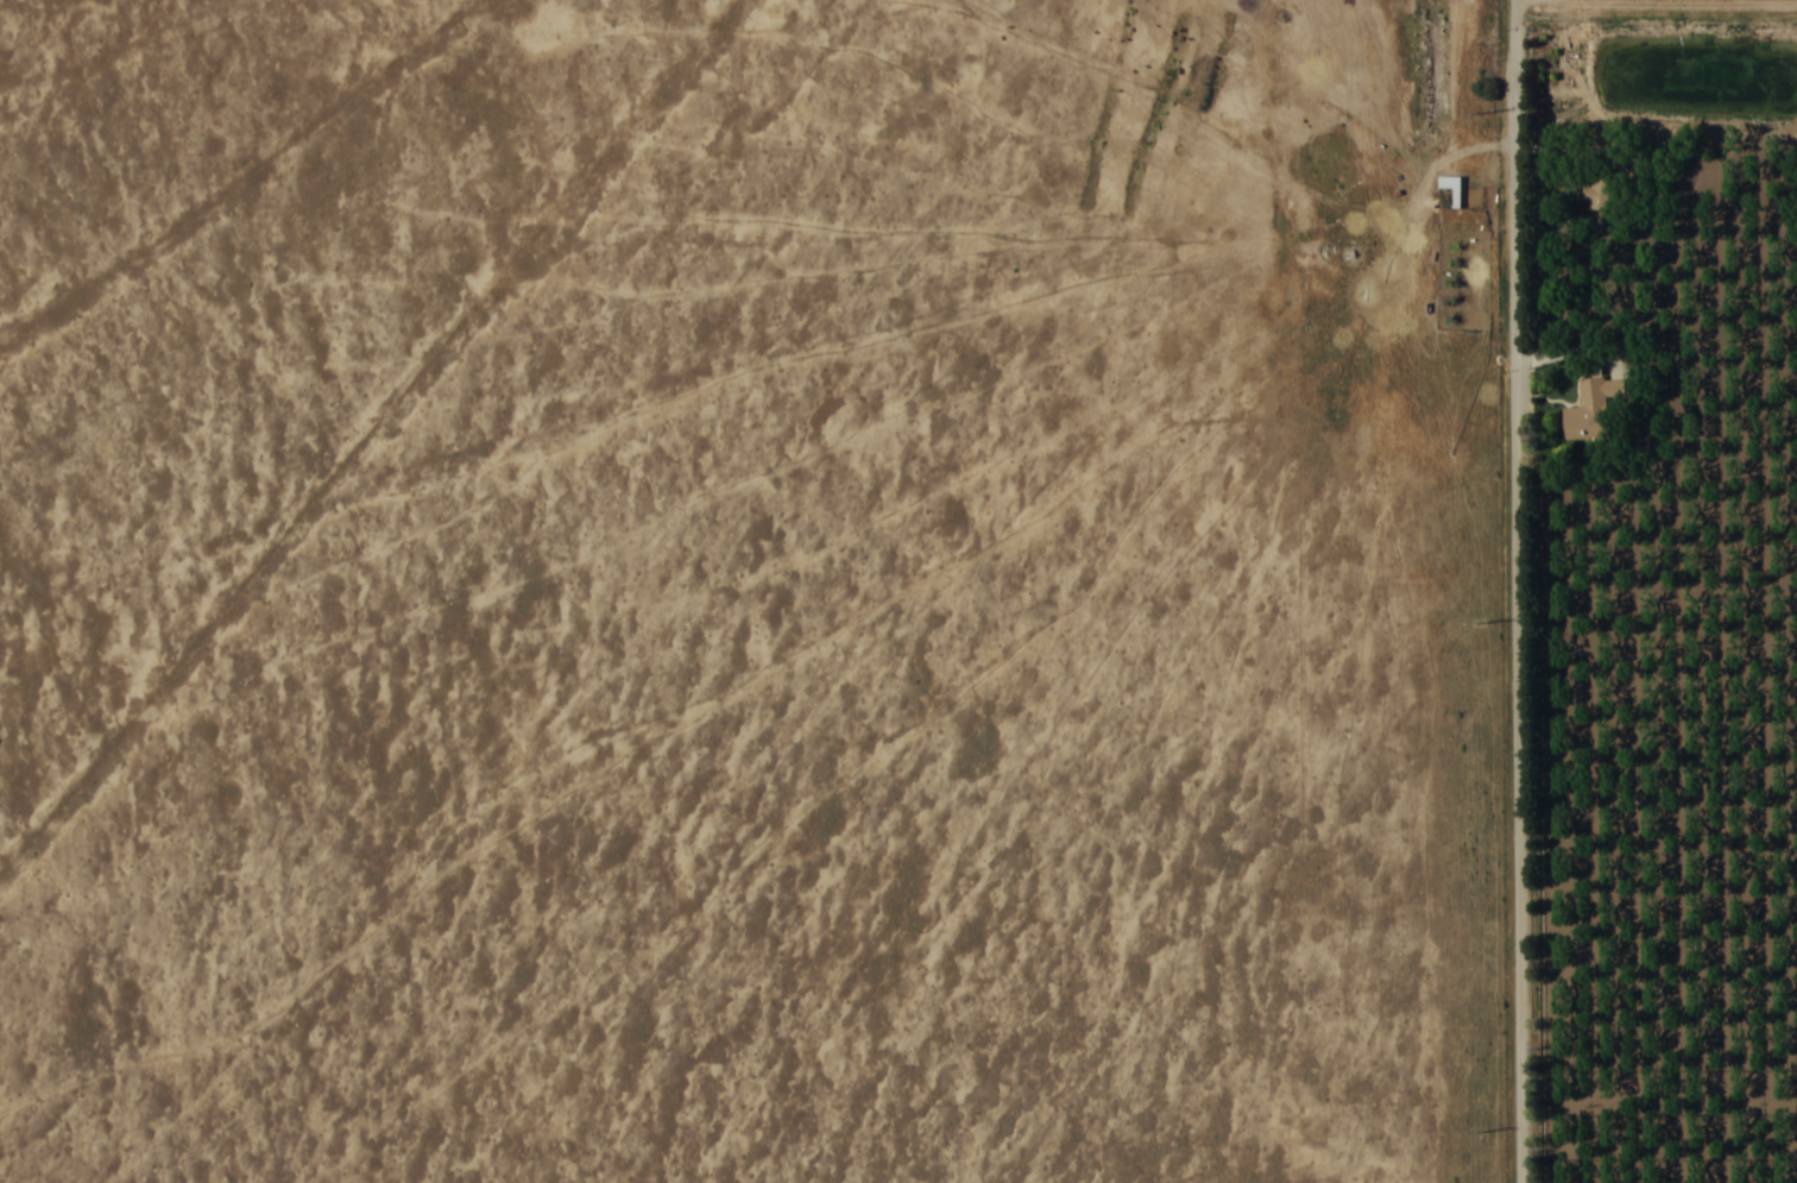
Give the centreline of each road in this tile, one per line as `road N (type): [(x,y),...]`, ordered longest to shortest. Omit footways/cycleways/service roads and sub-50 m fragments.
road 1 (residential): [(1520,1182),(1514,0)]

